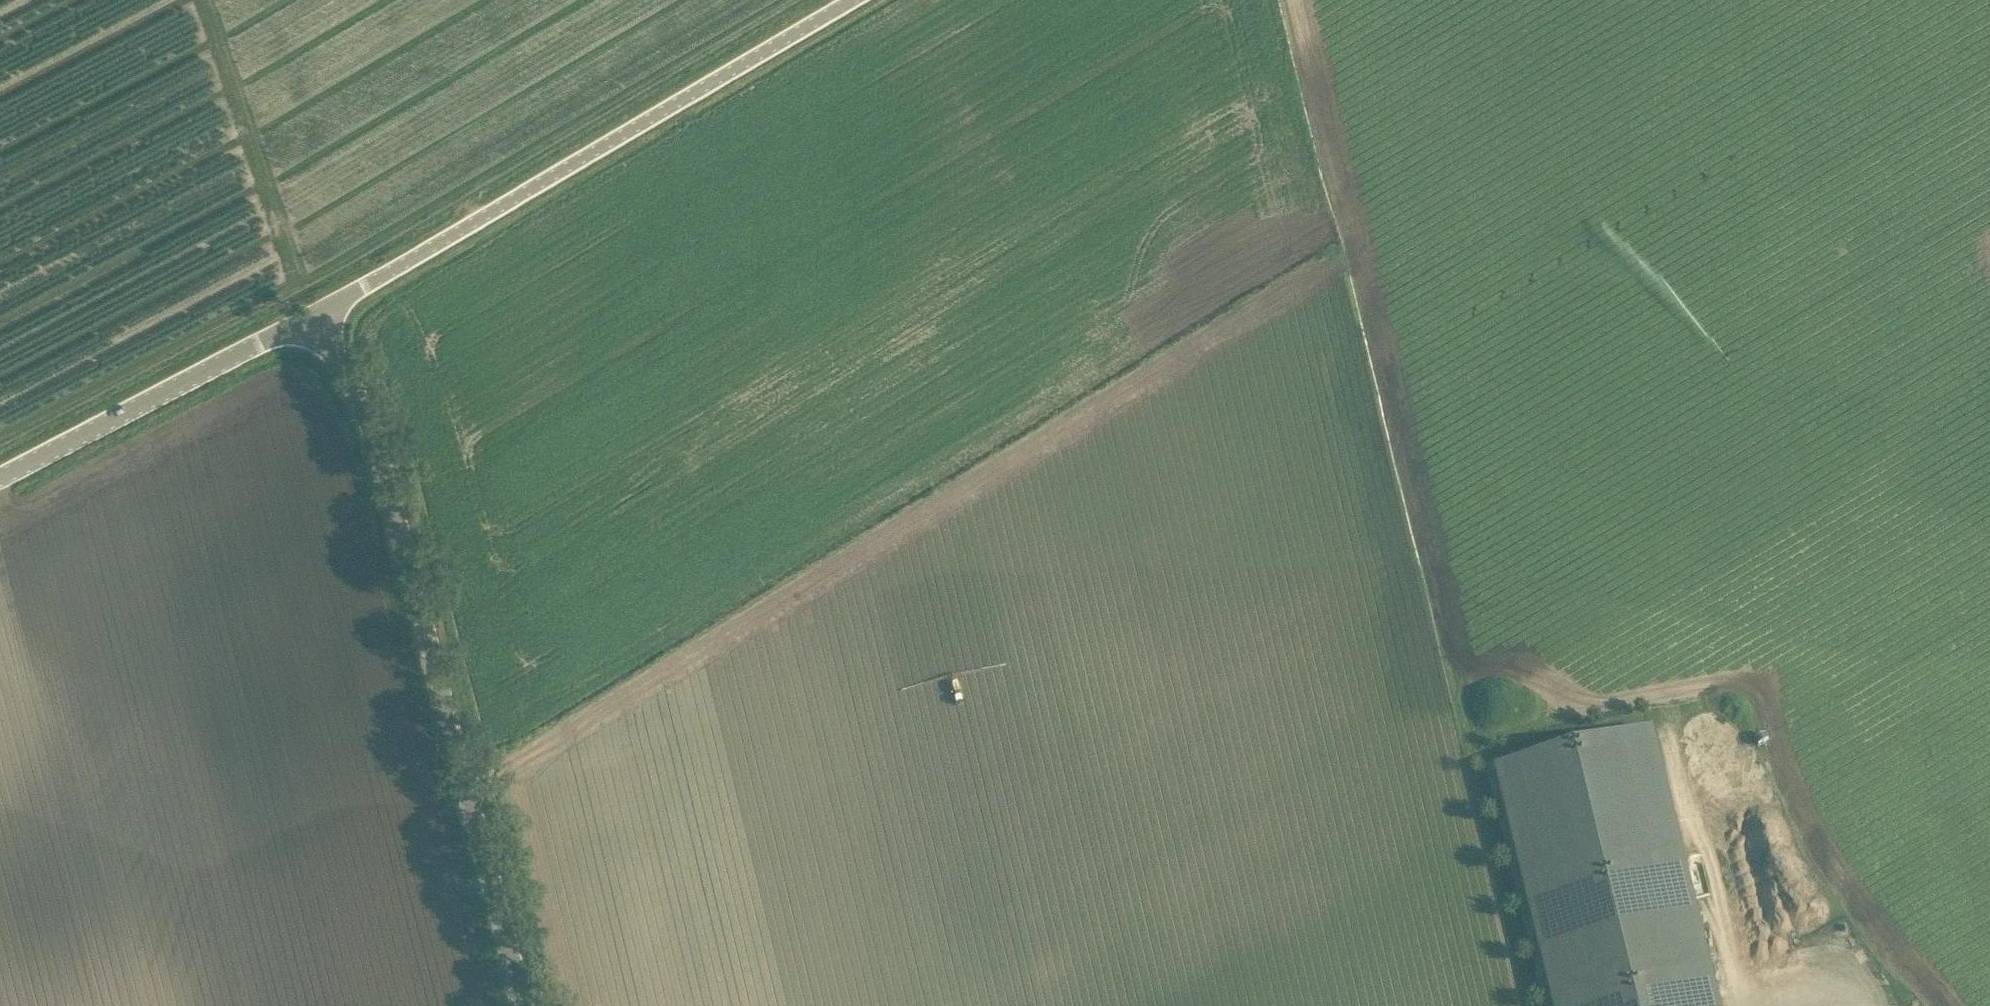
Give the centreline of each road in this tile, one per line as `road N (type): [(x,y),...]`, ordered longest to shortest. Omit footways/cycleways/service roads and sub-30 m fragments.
road 1 (unclassified): [(529,1005),(378,450),(314,314)]
road 2 (unclassified): [(314,314),(849,0)]
road 3 (unclassified): [(0,477),(314,314)]

